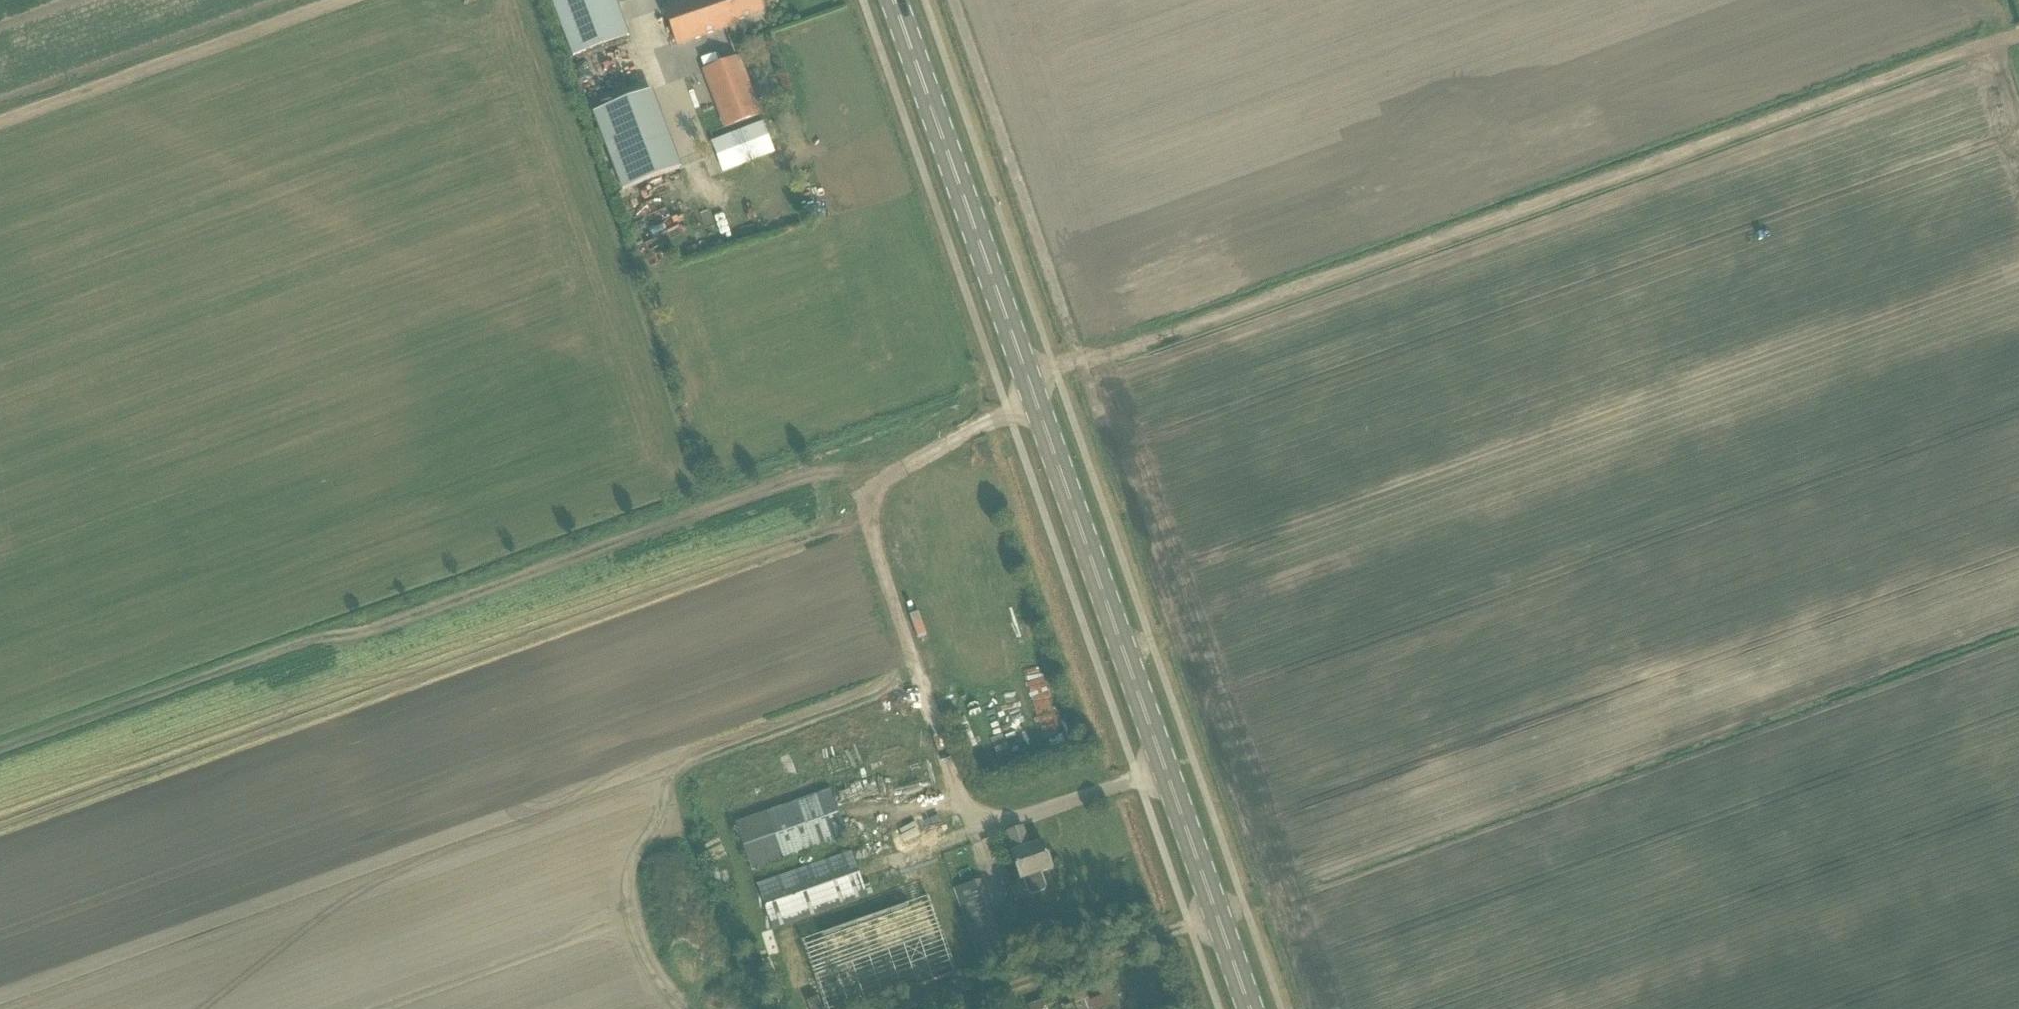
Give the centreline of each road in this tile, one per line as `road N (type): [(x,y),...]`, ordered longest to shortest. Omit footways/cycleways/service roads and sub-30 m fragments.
road 1 (primary): [(1251,1008),(894,0)]
road 2 (track): [(356,0),(0,127)]

